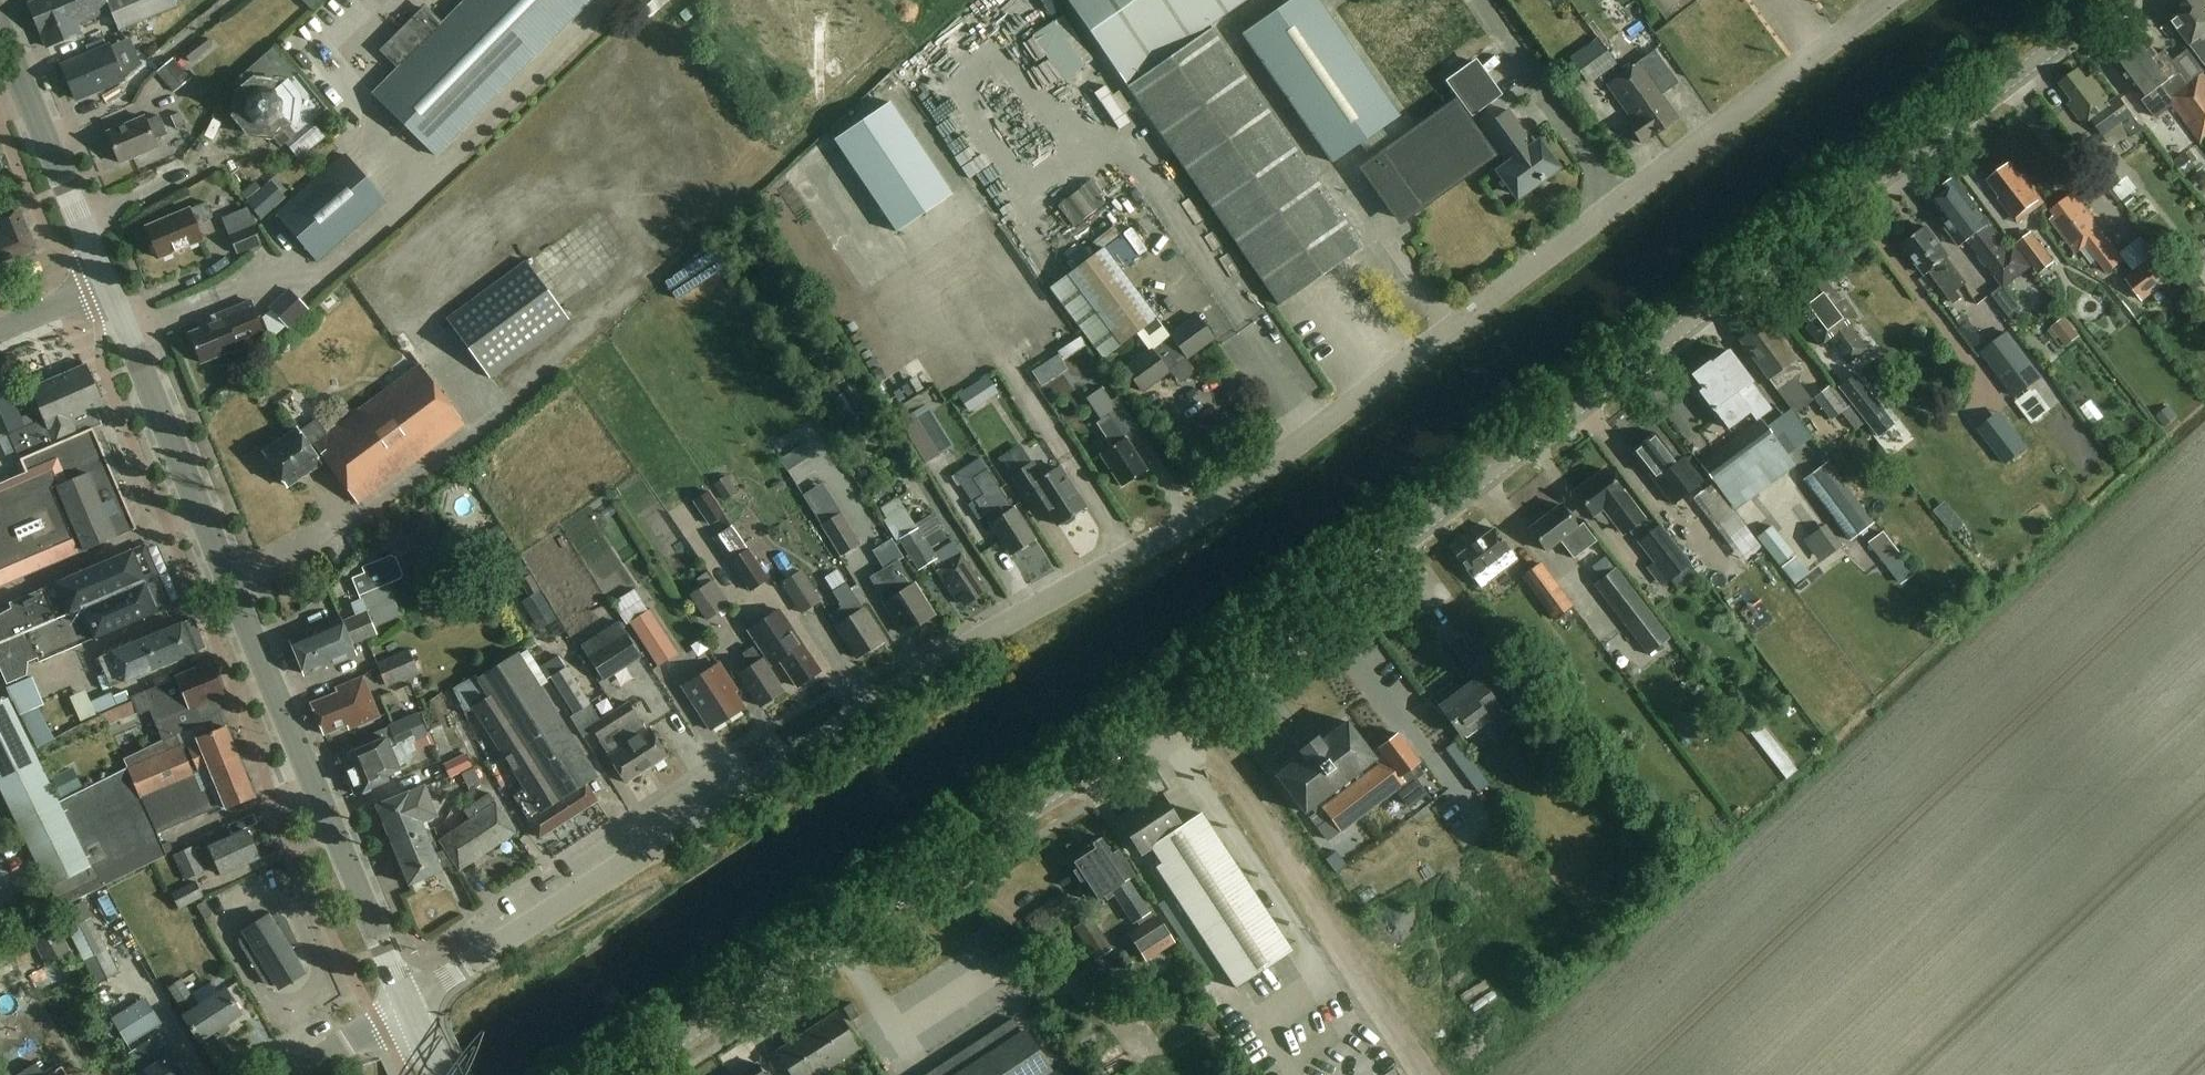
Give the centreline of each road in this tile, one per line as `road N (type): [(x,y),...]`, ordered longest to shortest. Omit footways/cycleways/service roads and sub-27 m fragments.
road 1 (tertiary): [(627,1074),(1167,717),(2113,0)]
road 2 (unclassified): [(406,1003),(982,636),(1223,495),(1887,0)]
road 3 (primary): [(406,1003),(107,278)]
road 4 (primary): [(107,278),(0,22)]
road 5 (tertiary): [(297,1074),(406,1003)]

